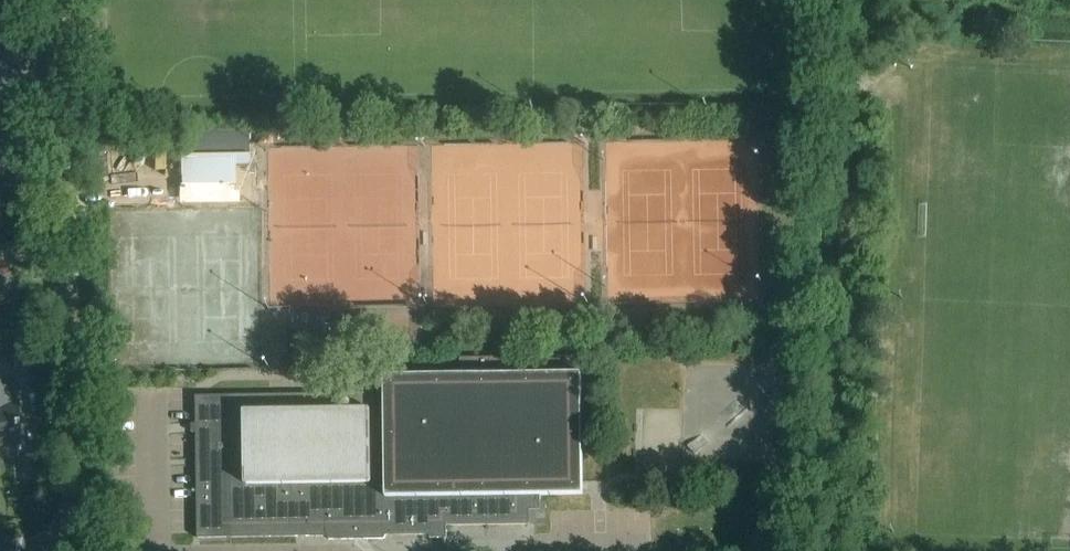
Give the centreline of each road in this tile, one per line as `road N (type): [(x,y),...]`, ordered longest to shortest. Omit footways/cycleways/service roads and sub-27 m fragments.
road 1 (residential): [(73,547),(42,0)]

